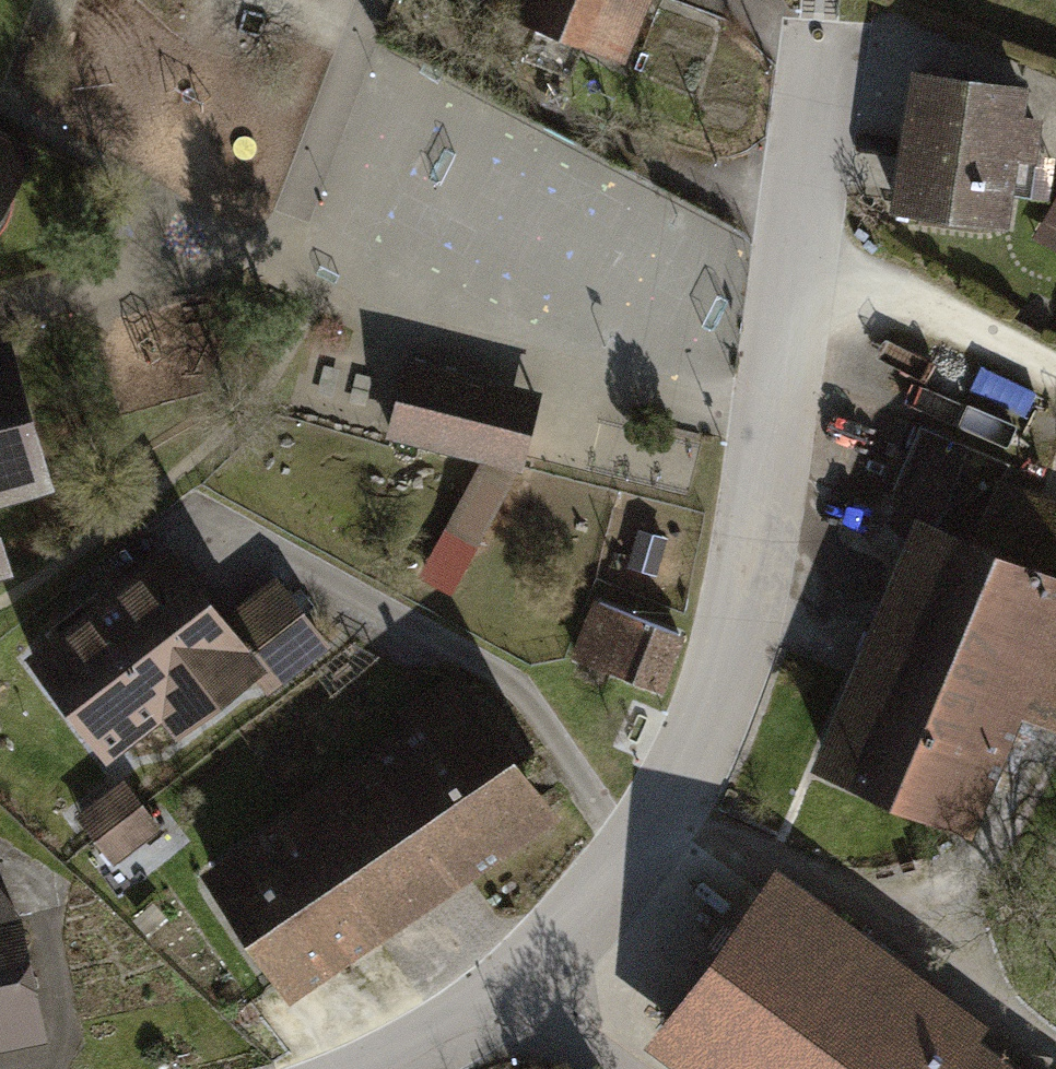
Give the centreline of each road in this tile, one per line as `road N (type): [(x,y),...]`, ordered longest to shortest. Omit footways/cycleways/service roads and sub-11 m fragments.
road 1 (residential): [(817,53),(777,398),(724,668),(683,771),(645,838),(556,952),(515,987)]
road 2 (track): [(1055,381),(919,303),(795,260)]
road 3 (residential): [(515,987),(381,1068)]
road 4 (residential): [(515,987),(623,1068)]

